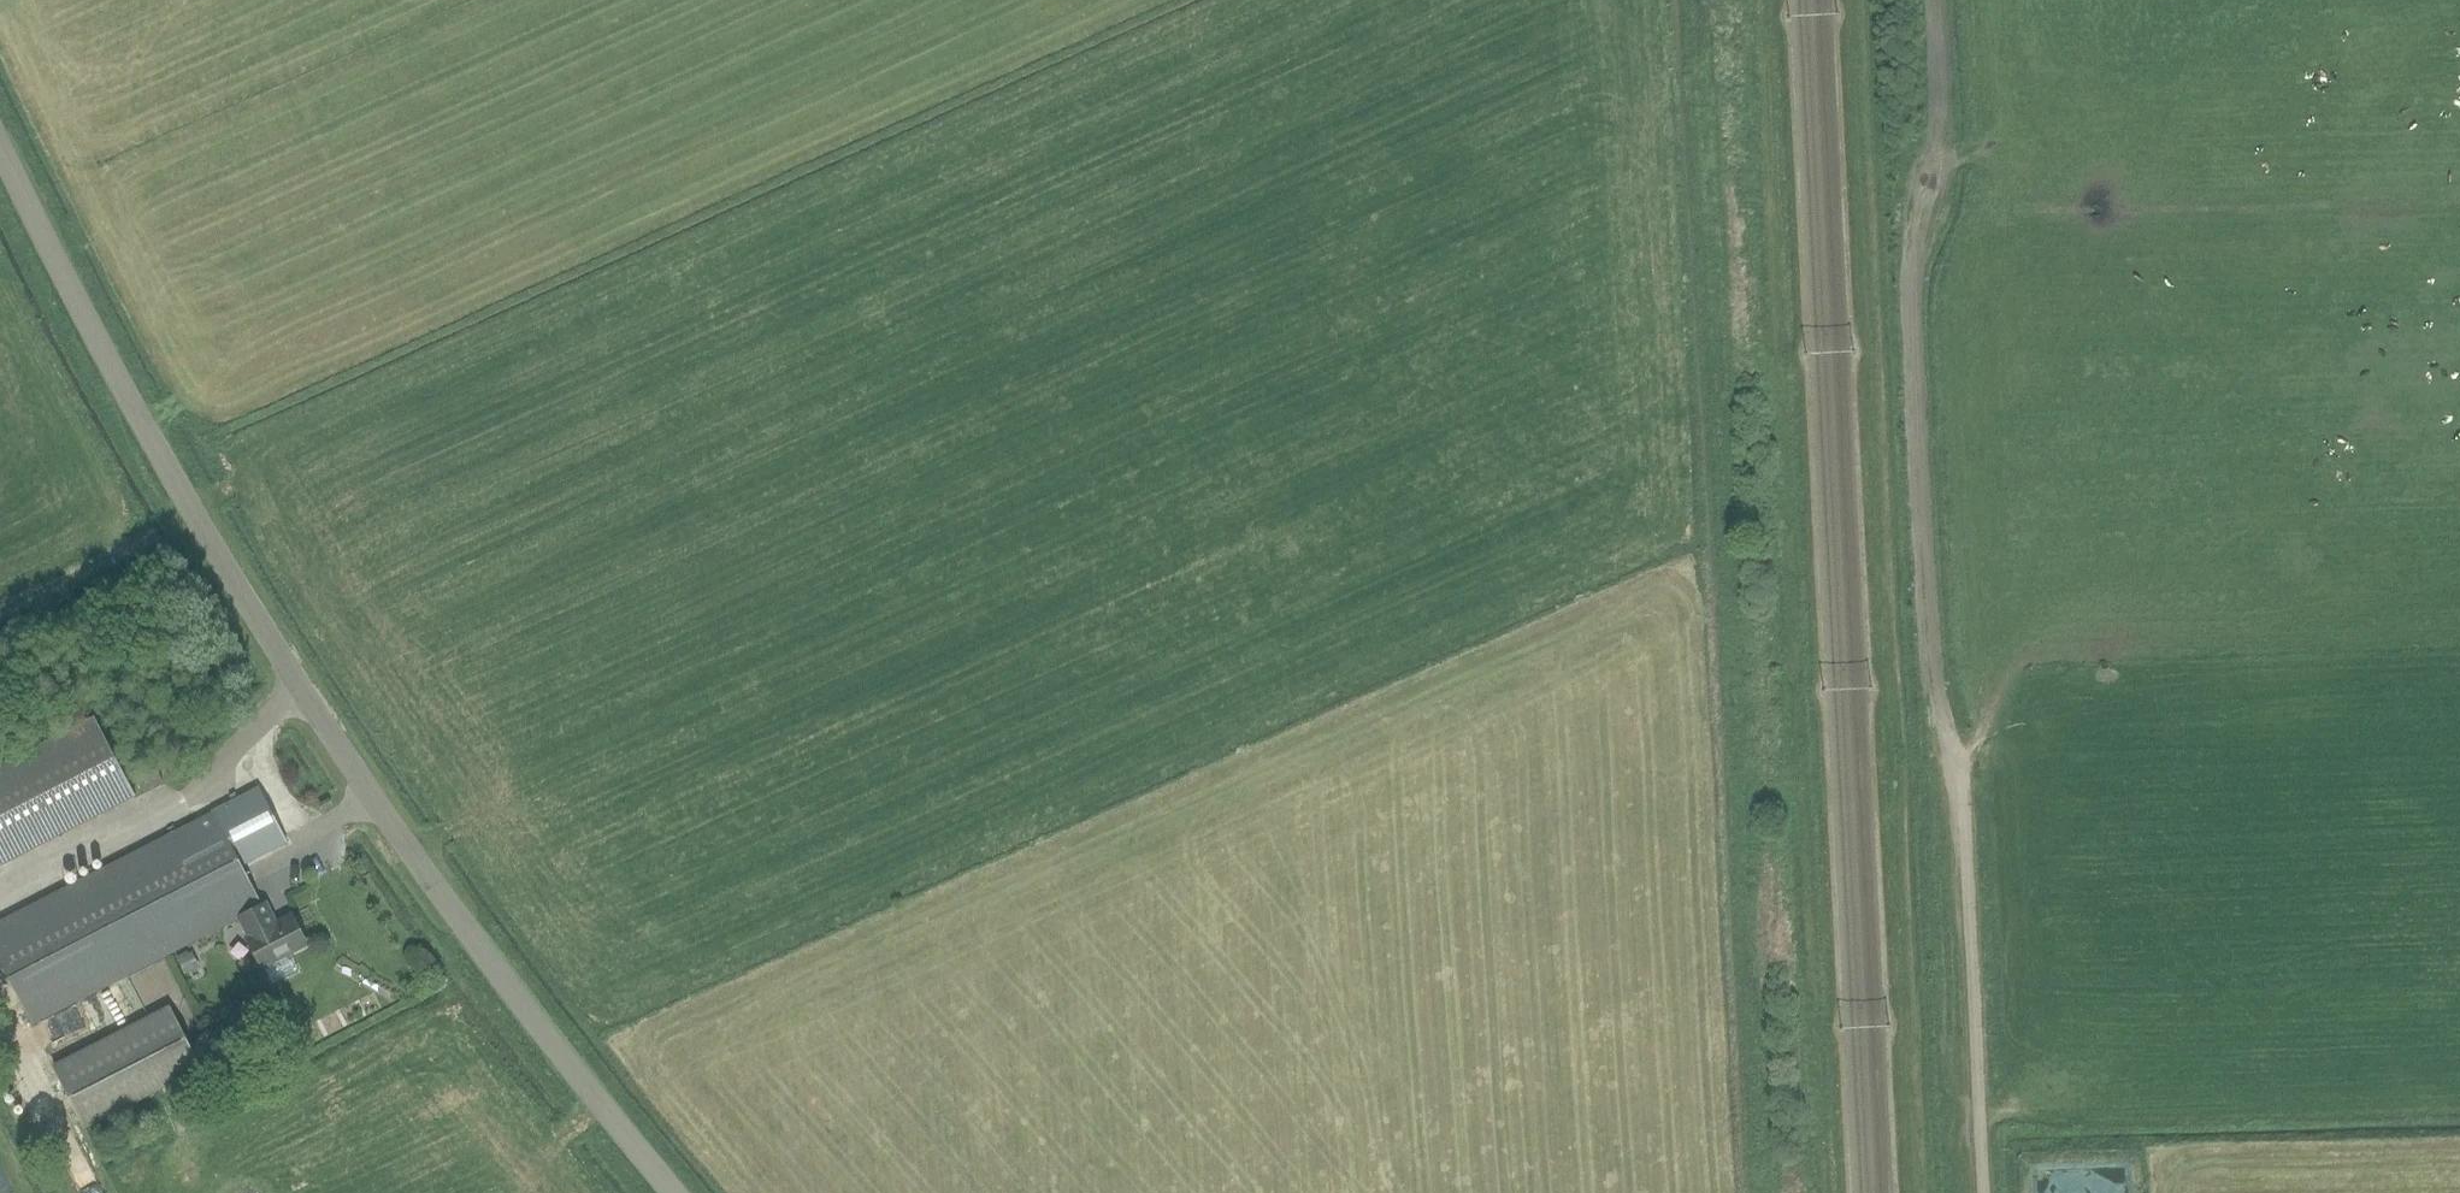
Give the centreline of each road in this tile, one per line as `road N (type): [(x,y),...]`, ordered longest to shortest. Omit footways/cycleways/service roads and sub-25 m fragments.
road 1 (unclassified): [(678,1192),(535,1023),(368,794),(194,511),(0,146)]
road 2 (track): [(1938,0),(1945,152),(1910,254),(1908,309),(1928,666),(1962,779)]
road 3 (unclassified): [(1984,1192),(1962,779)]

